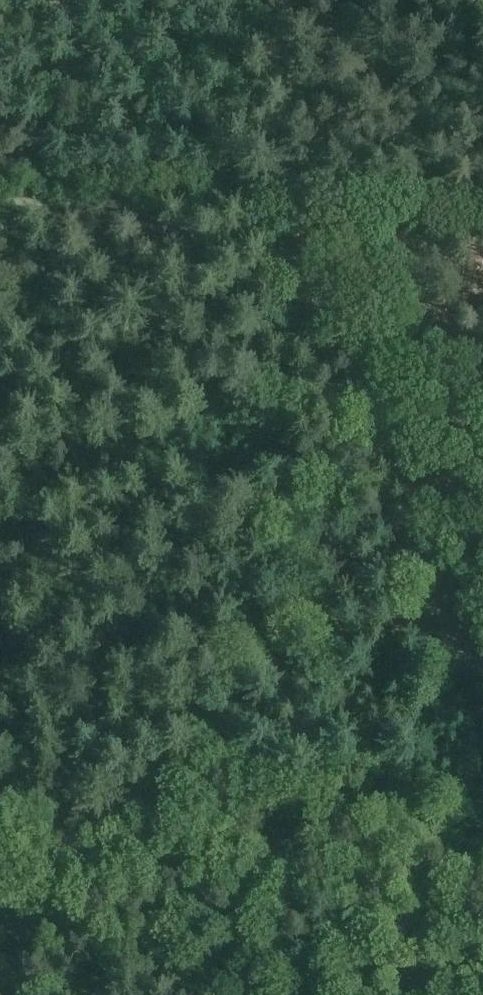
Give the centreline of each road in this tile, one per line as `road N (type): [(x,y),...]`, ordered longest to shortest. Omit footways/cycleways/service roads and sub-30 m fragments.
road 1 (tertiary): [(248,994),(0,908)]
road 2 (track): [(252,210),(482,212)]

